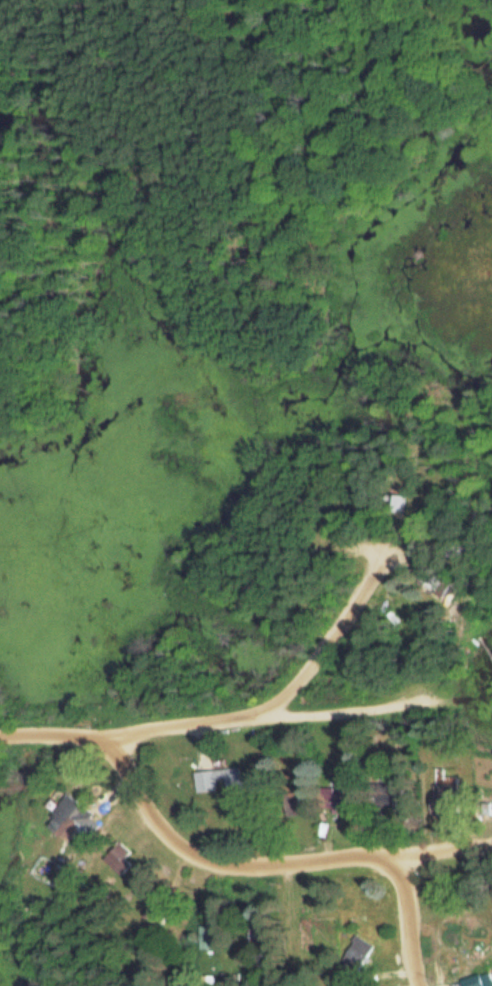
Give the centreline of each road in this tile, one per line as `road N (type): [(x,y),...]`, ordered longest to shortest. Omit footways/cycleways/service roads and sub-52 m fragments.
road 1 (residential): [(0,737),(45,734),(100,765),(172,834),(224,864),(396,856),(491,841)]
road 2 (residential): [(45,734),(440,700)]
road 3 (residential): [(403,556),(286,697),(256,713)]
road 4 (residential): [(422,985),(396,856)]

